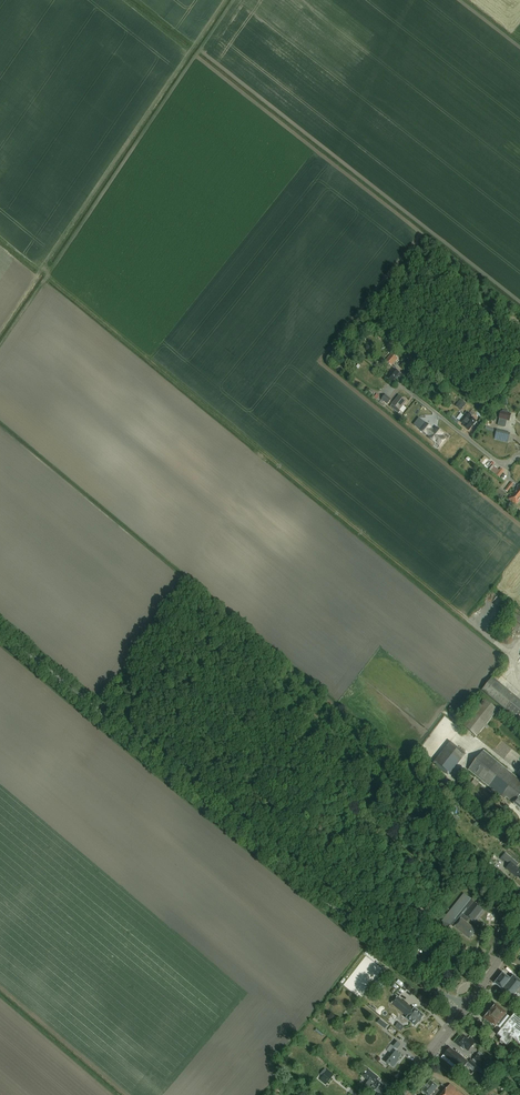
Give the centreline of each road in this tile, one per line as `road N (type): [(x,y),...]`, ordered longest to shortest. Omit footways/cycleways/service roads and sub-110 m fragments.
road 1 (tertiary): [(463,1011),(0,630)]
road 2 (residential): [(519,458),(506,465),(403,387)]

